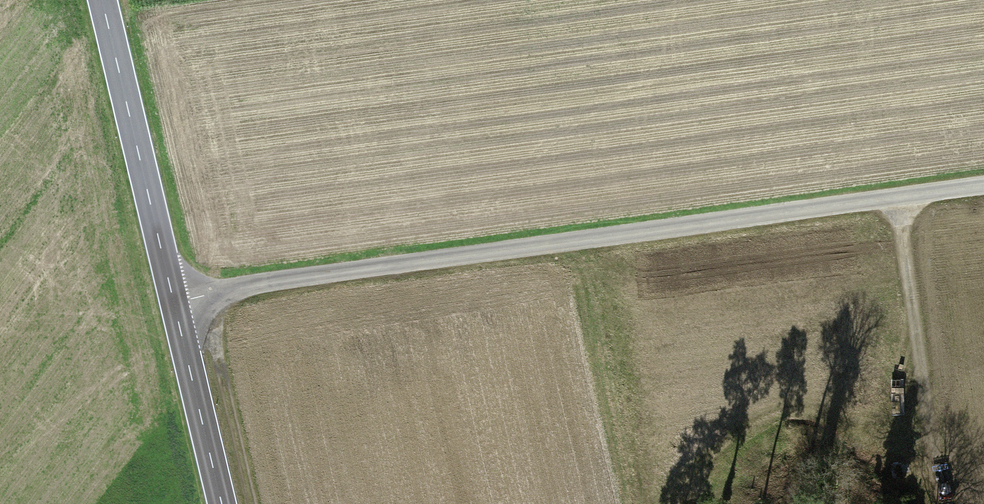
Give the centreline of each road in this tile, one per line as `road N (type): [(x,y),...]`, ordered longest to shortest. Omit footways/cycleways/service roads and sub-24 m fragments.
road 1 (track): [(175,298),(983,187)]
road 2 (tertiary): [(103,0),(224,503)]
road 3 (track): [(899,198),(941,478)]

